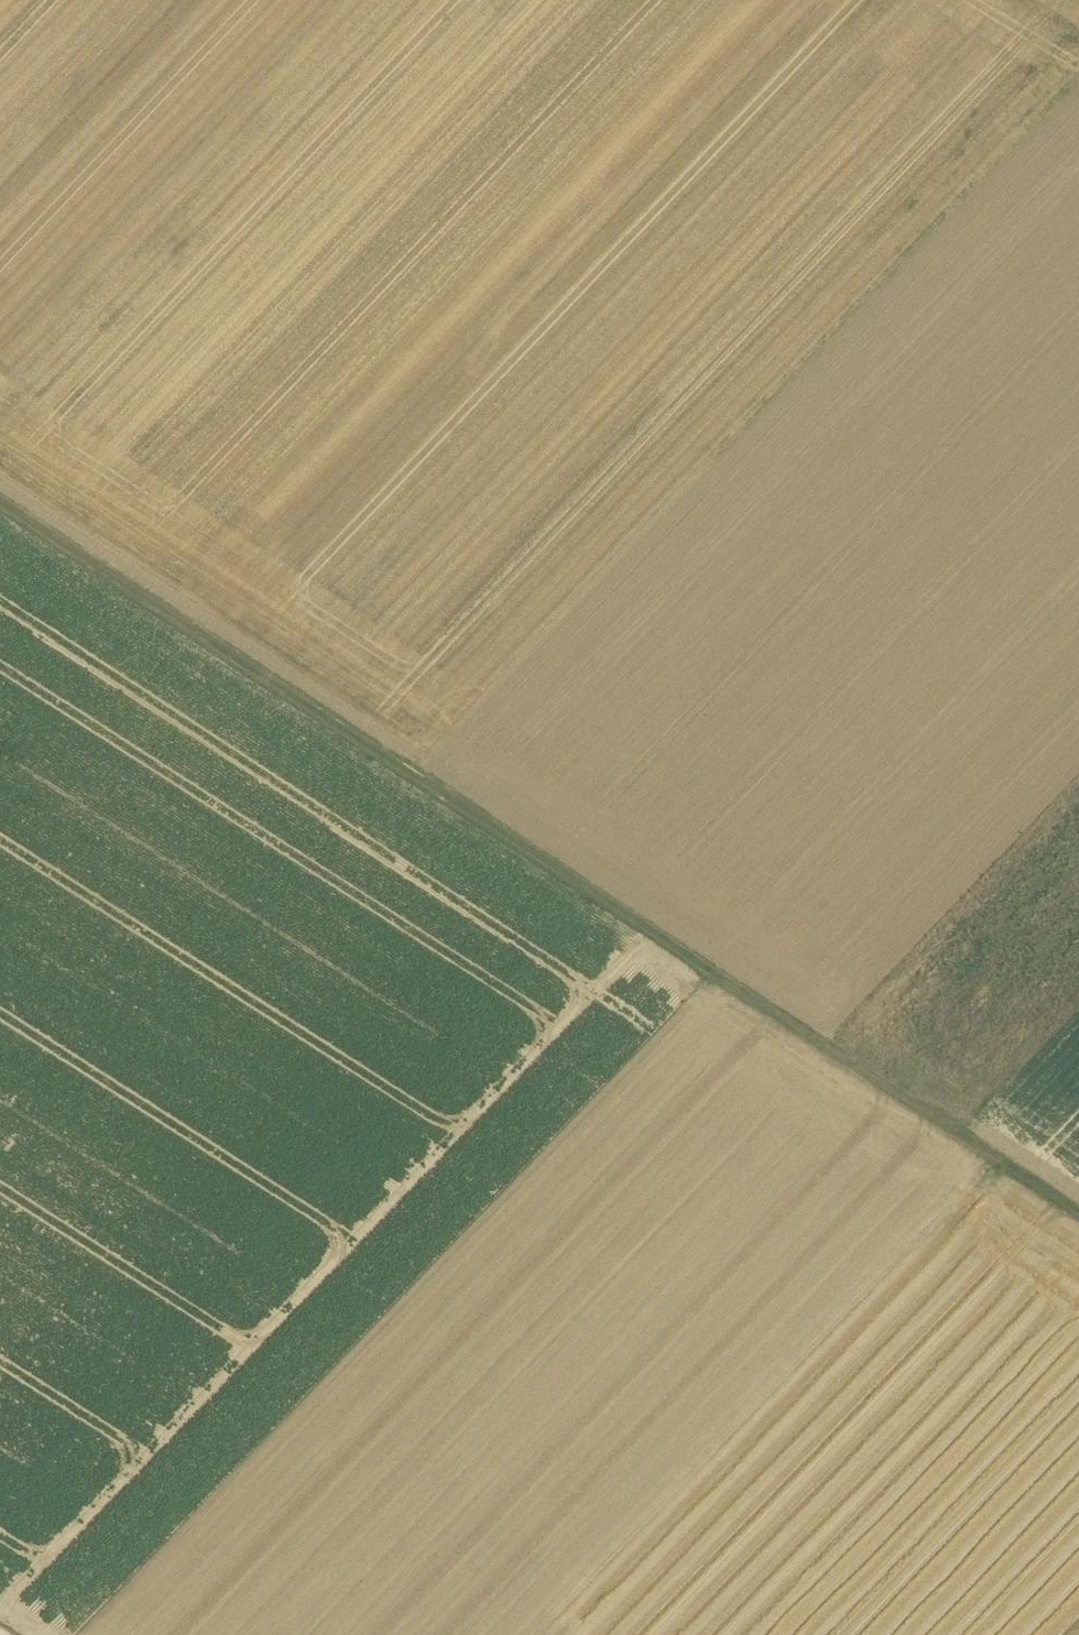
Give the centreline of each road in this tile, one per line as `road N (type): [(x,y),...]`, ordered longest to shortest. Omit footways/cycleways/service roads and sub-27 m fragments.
road 1 (track): [(0,502),(1078,1210)]

